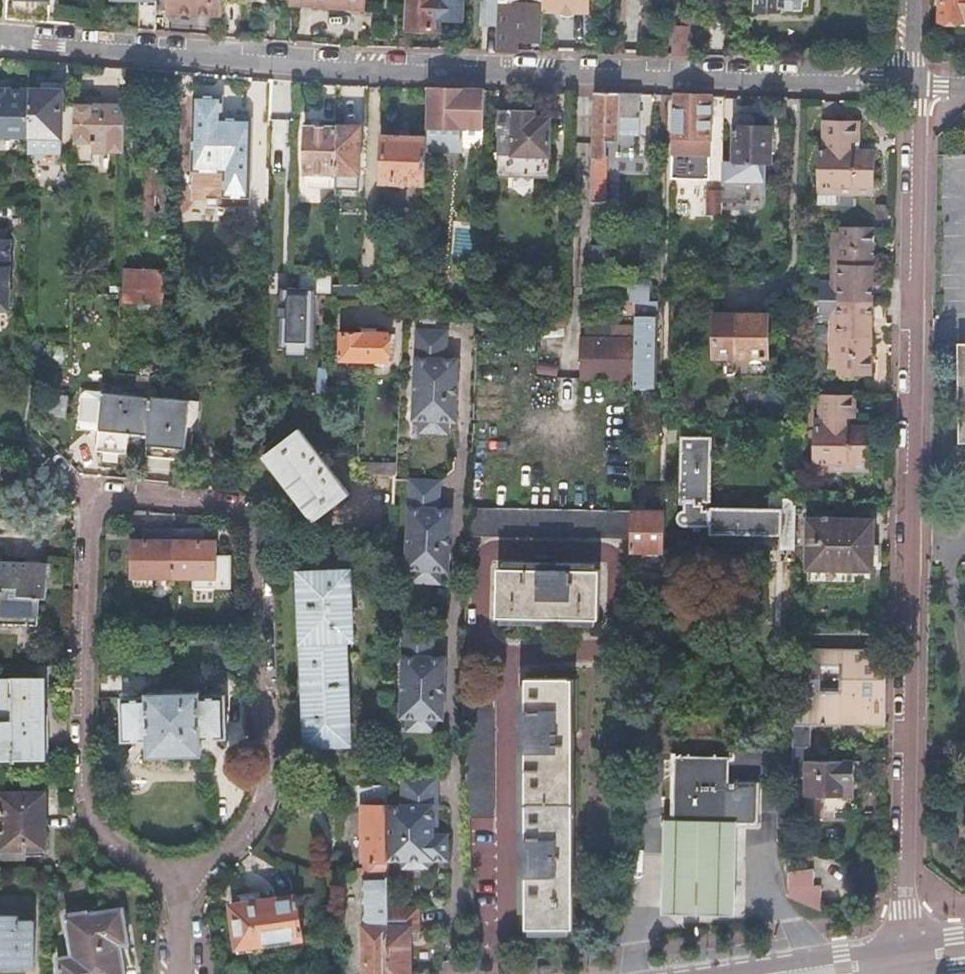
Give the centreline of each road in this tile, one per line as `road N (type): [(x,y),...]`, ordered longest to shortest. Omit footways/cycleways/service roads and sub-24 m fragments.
road 1 (residential): [(910,85),(398,71),(0,39)]
road 2 (residential): [(182,884),(252,834),(271,774),(278,684),(257,530),(228,510),(136,510),(106,522),(96,553),(93,795),(103,830),(130,861)]
road 3 (residential): [(894,946),(906,909),(910,85)]
road 4 (primary): [(894,946),(717,973)]

